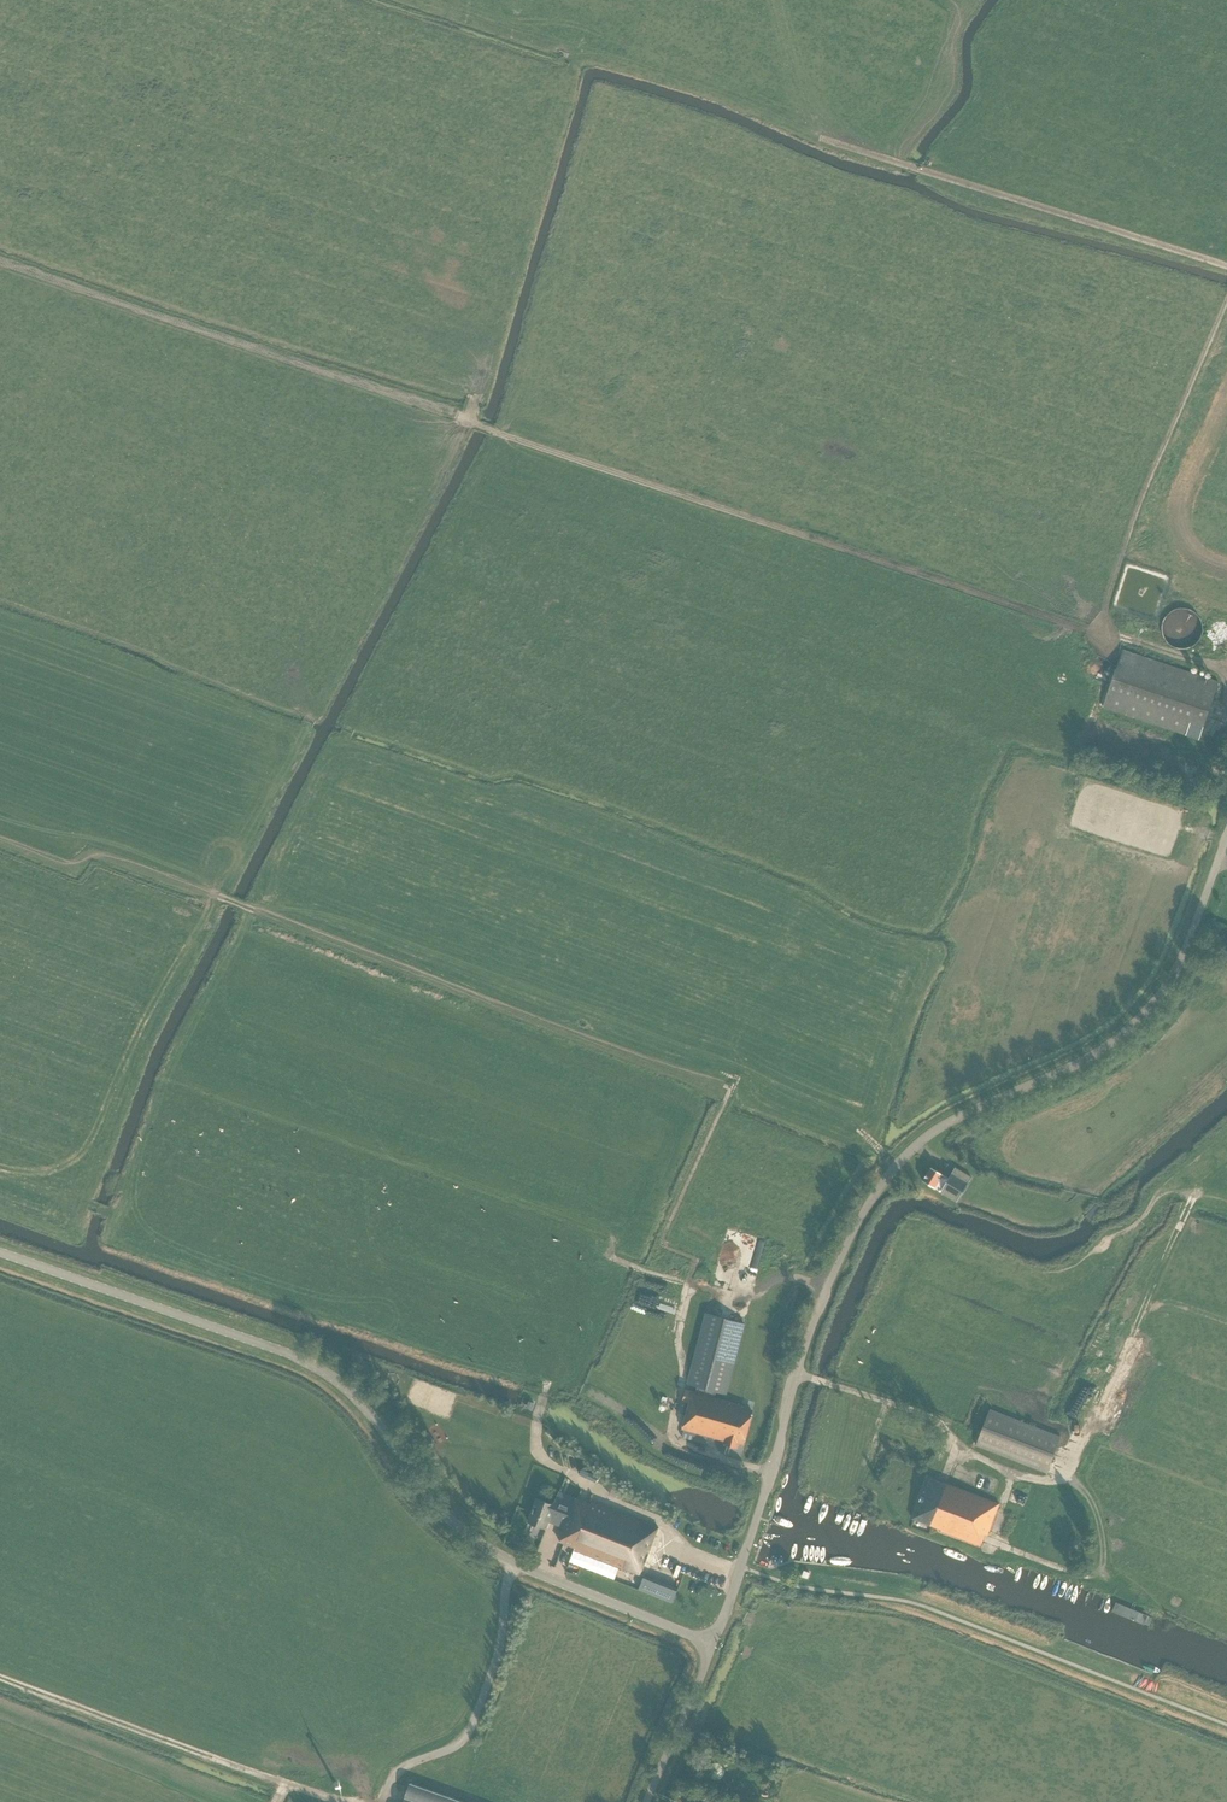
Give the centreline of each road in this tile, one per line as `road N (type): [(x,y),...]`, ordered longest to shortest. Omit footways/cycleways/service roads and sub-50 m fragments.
road 1 (unclassified): [(712,1644),(773,1471),(794,1378),(865,1210),(932,1132),(1083,1061),(1132,1026),(1174,972),(1226,834)]
road 2 (unclassified): [(712,1644),(531,1571),(473,1538),(426,1494),(358,1400),(320,1368),(0,1252)]
road 3 (unclassified): [(646,1801),(712,1644)]

